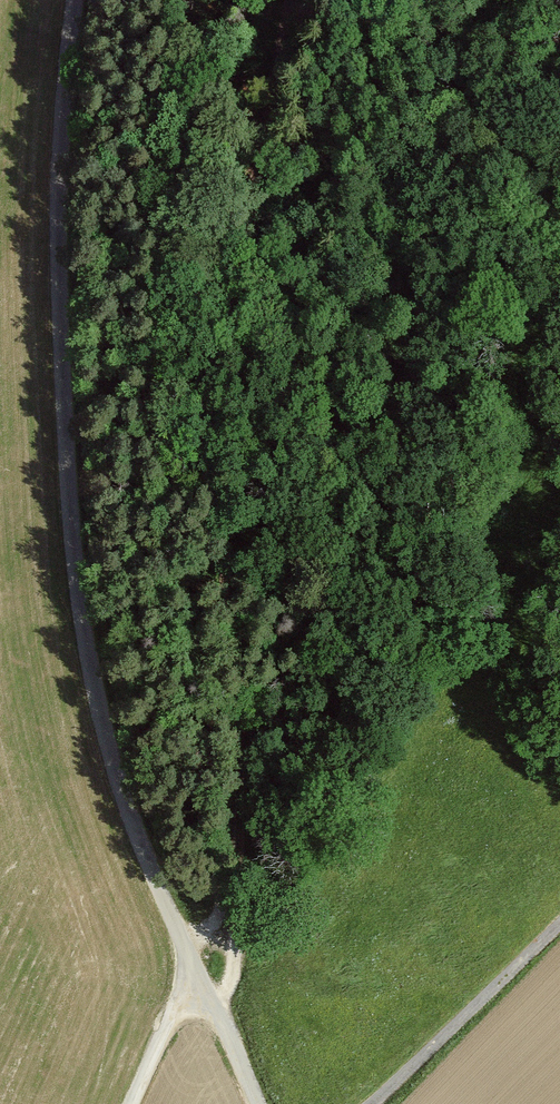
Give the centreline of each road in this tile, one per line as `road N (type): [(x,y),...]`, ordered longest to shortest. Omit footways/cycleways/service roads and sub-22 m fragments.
road 1 (track): [(213,1004),(233,975),(237,912),(222,439),(252,213),(303,0)]
road 2 (track): [(74,0),(59,233),(81,602),(113,766),(202,983)]
road 3 (track): [(371,1103),(559,926)]
road 4 (track): [(132,1103),(168,1020),(202,983)]

